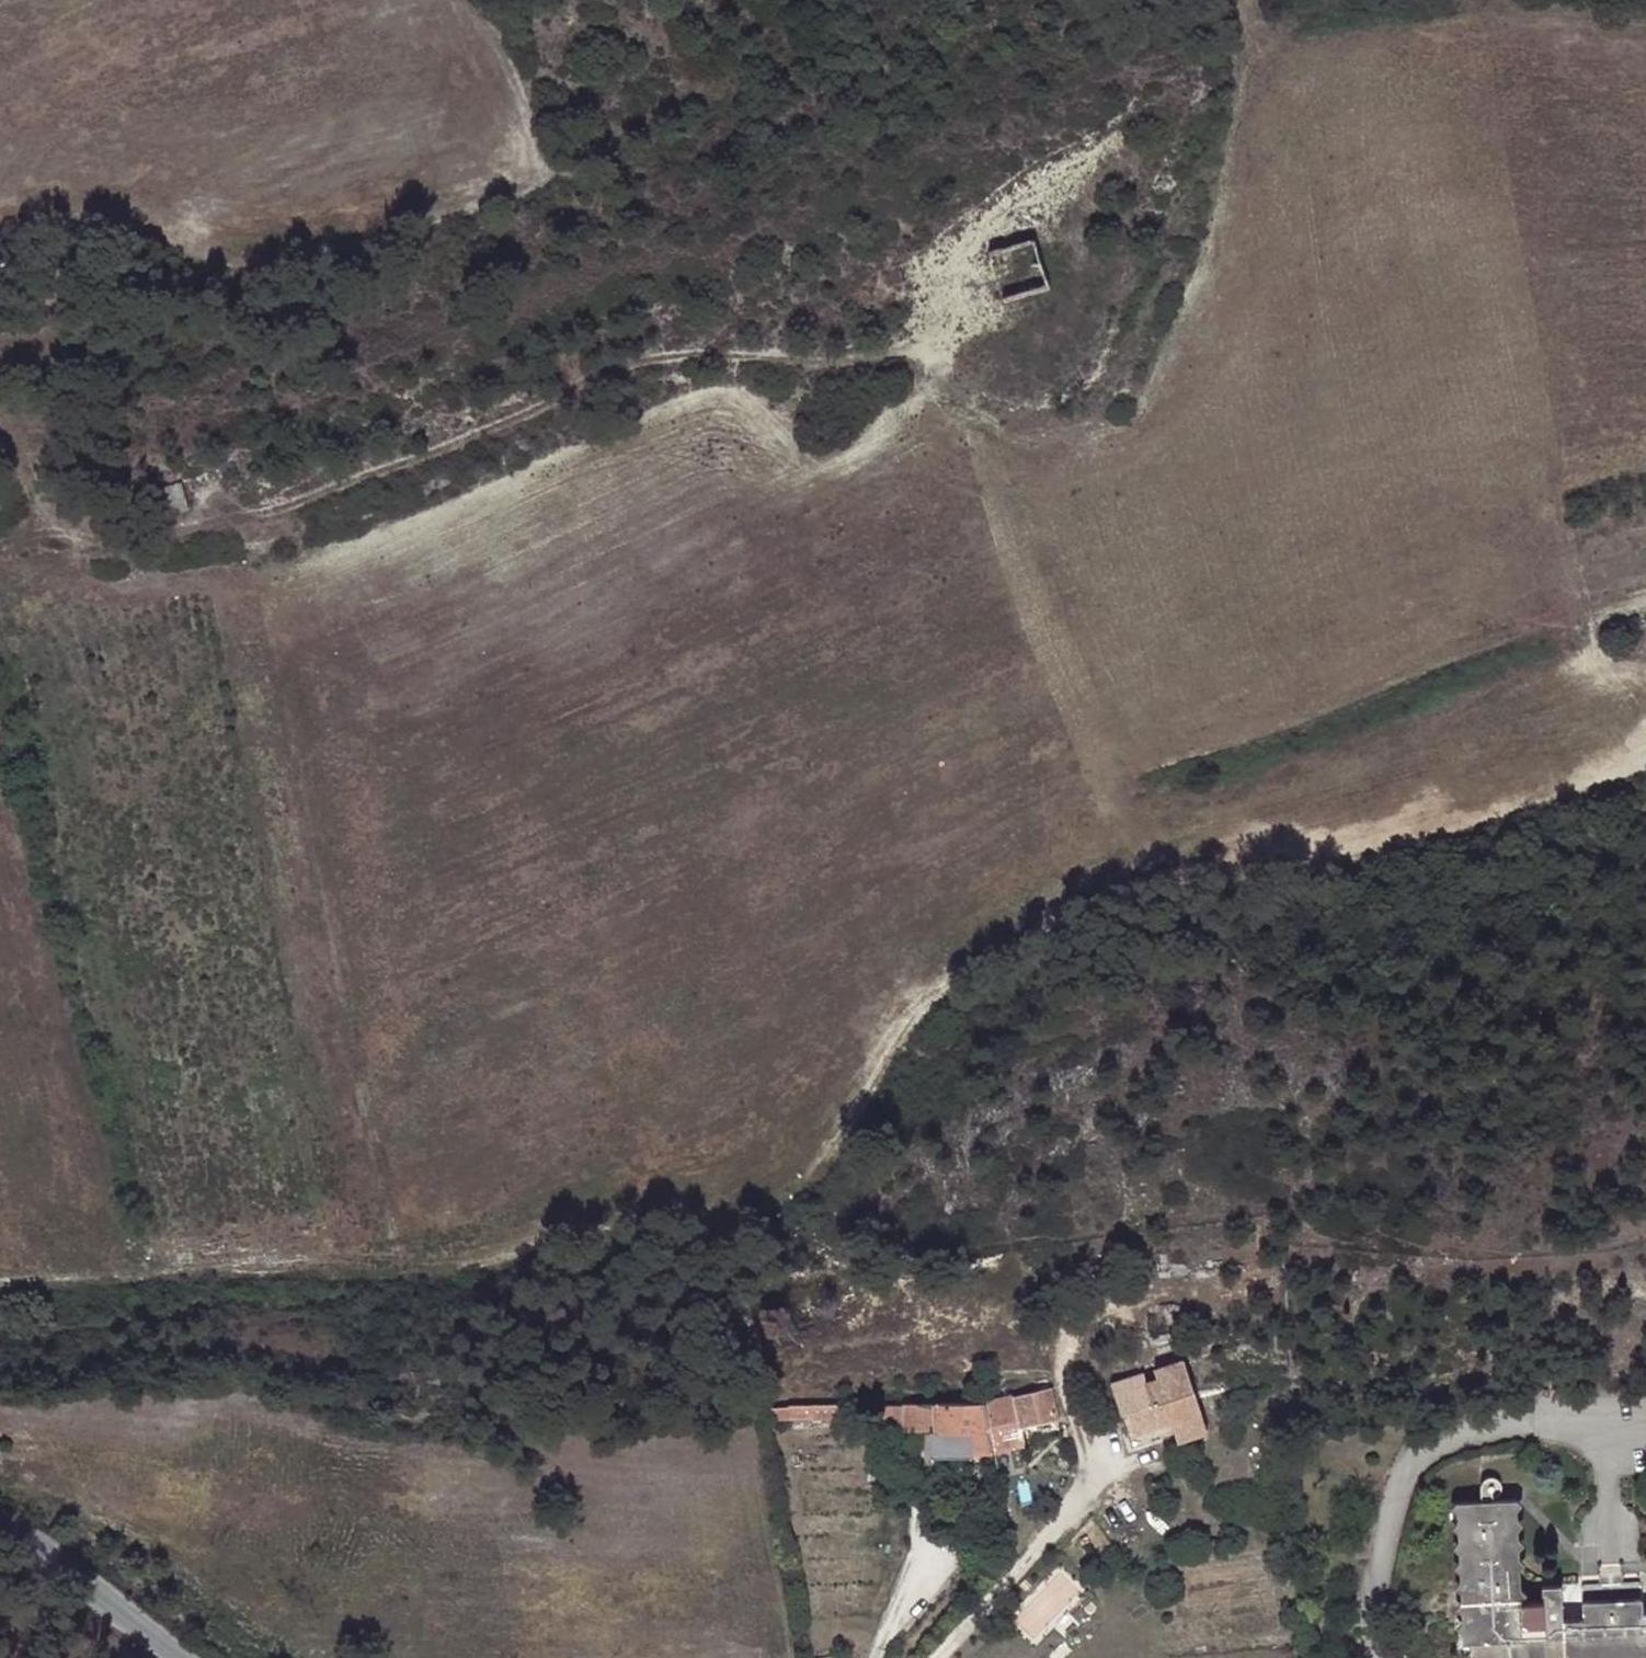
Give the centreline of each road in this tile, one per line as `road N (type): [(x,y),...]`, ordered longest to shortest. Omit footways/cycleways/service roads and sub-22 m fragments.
road 1 (unclassified): [(186,1657),(0,1533)]

